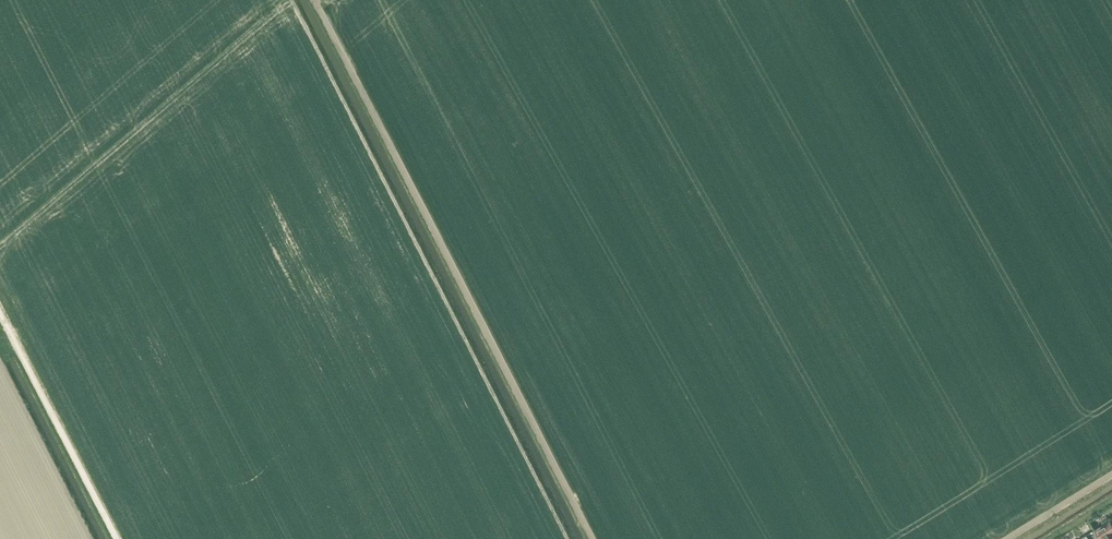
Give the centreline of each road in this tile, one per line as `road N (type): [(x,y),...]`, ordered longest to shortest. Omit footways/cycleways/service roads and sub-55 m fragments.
road 1 (track): [(0,313),(116,538)]

